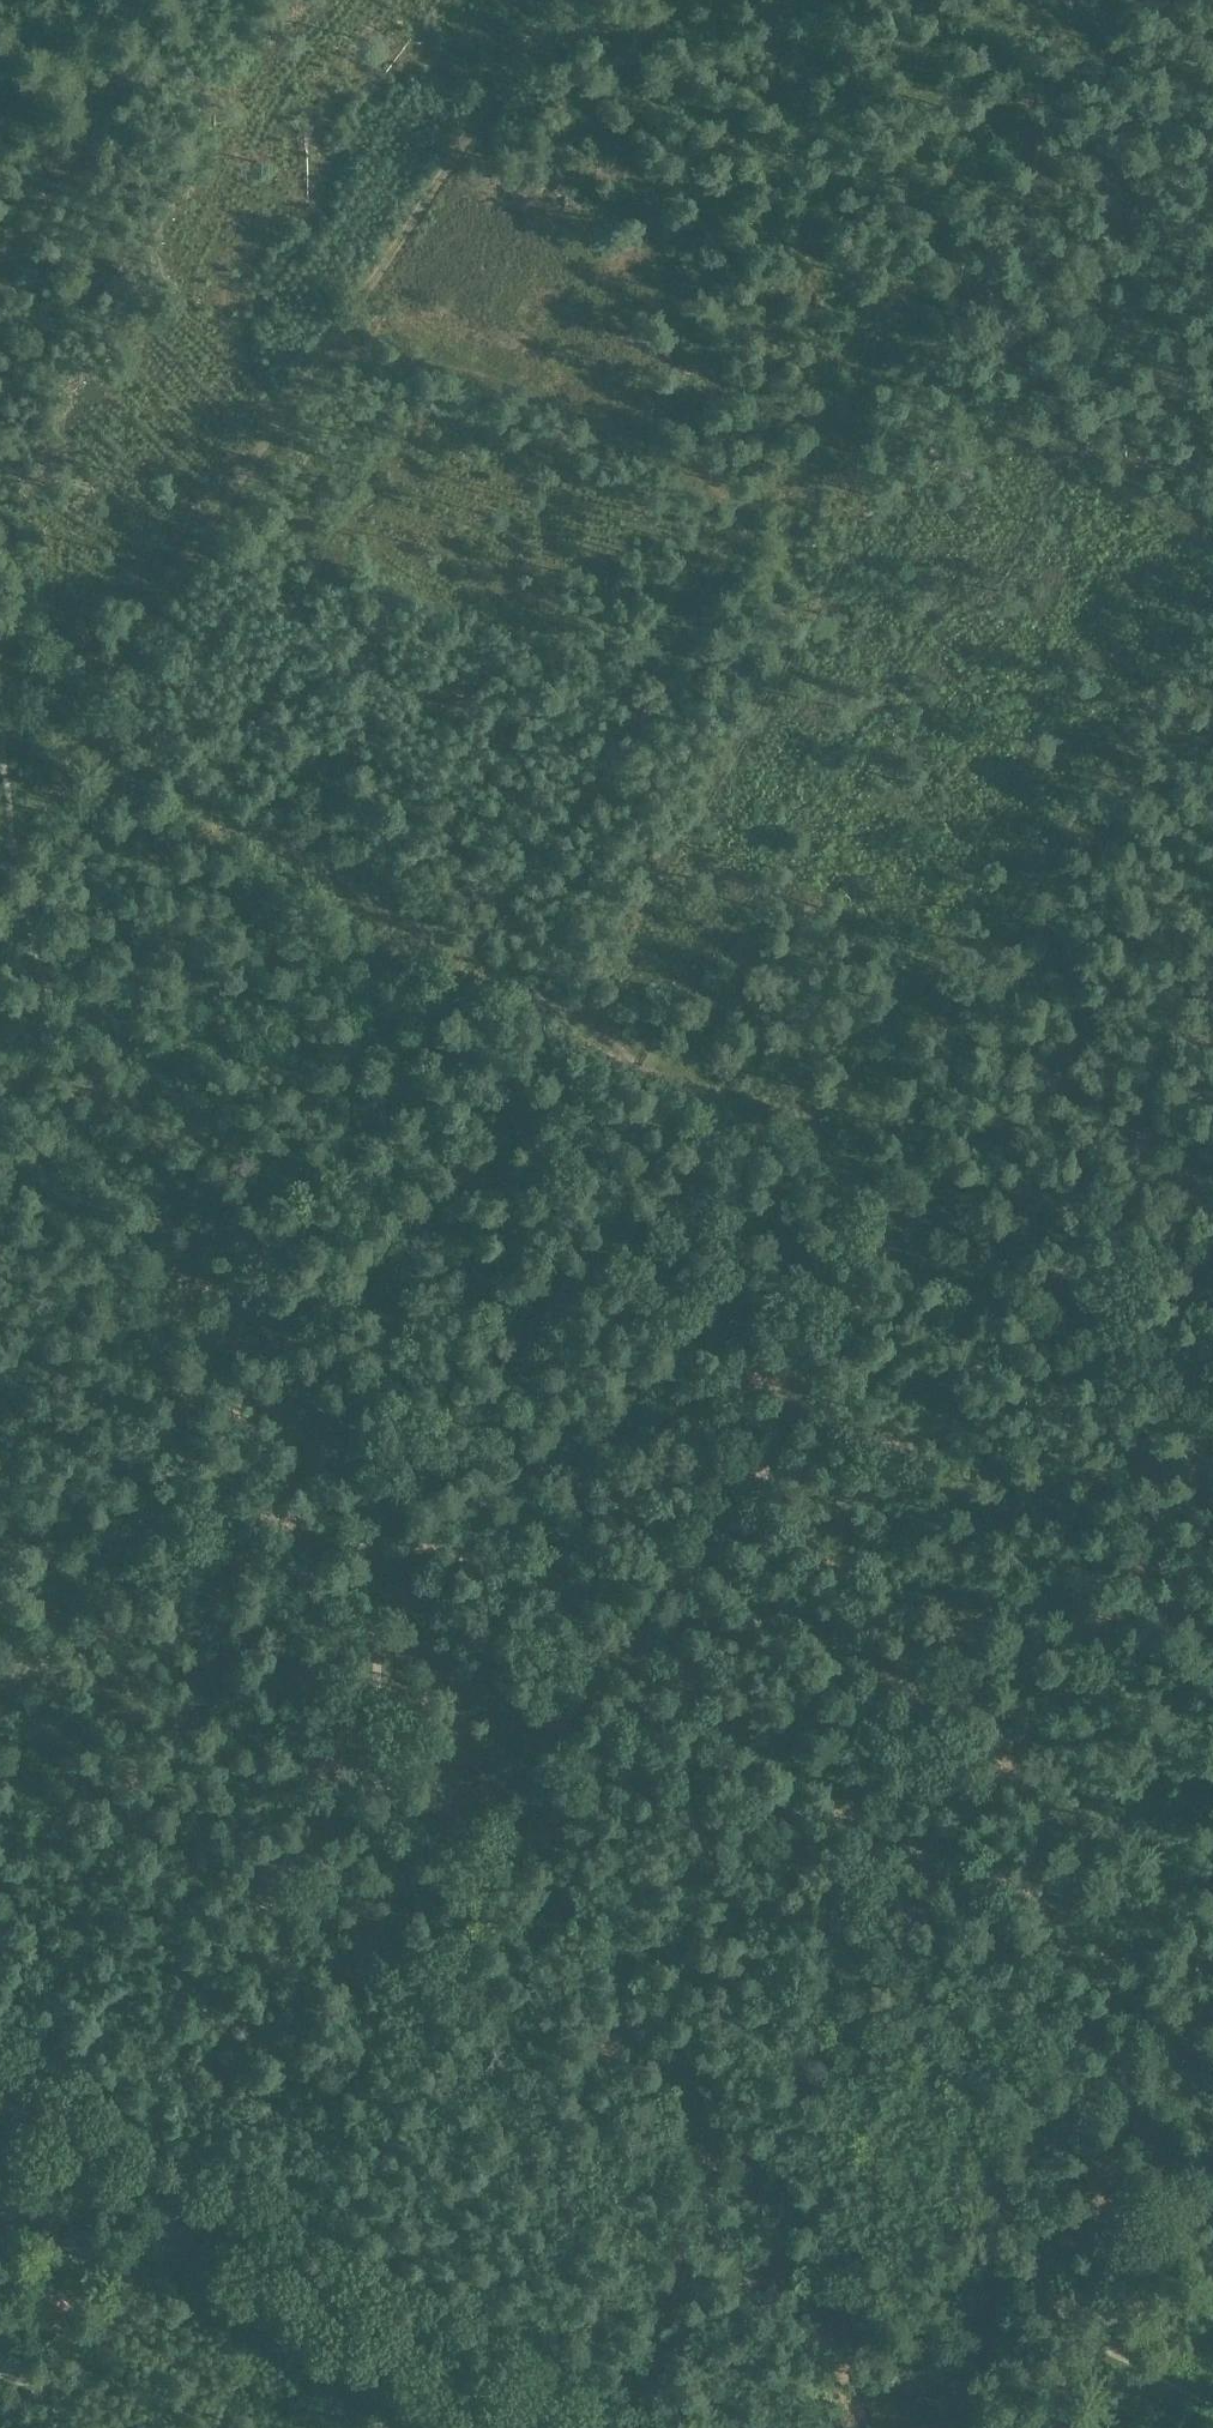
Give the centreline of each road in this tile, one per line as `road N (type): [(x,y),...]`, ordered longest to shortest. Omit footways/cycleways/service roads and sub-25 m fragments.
road 1 (track): [(1212,1382),(81,728),(0,671)]
road 2 (track): [(1212,2098),(368,1616)]
road 3 (track): [(81,728),(548,0)]
road 4 (track): [(581,1736),(361,2045),(356,2089),(419,2244),(439,2351),(393,2427)]
road 5 (track): [(569,2427),(0,2095)]

